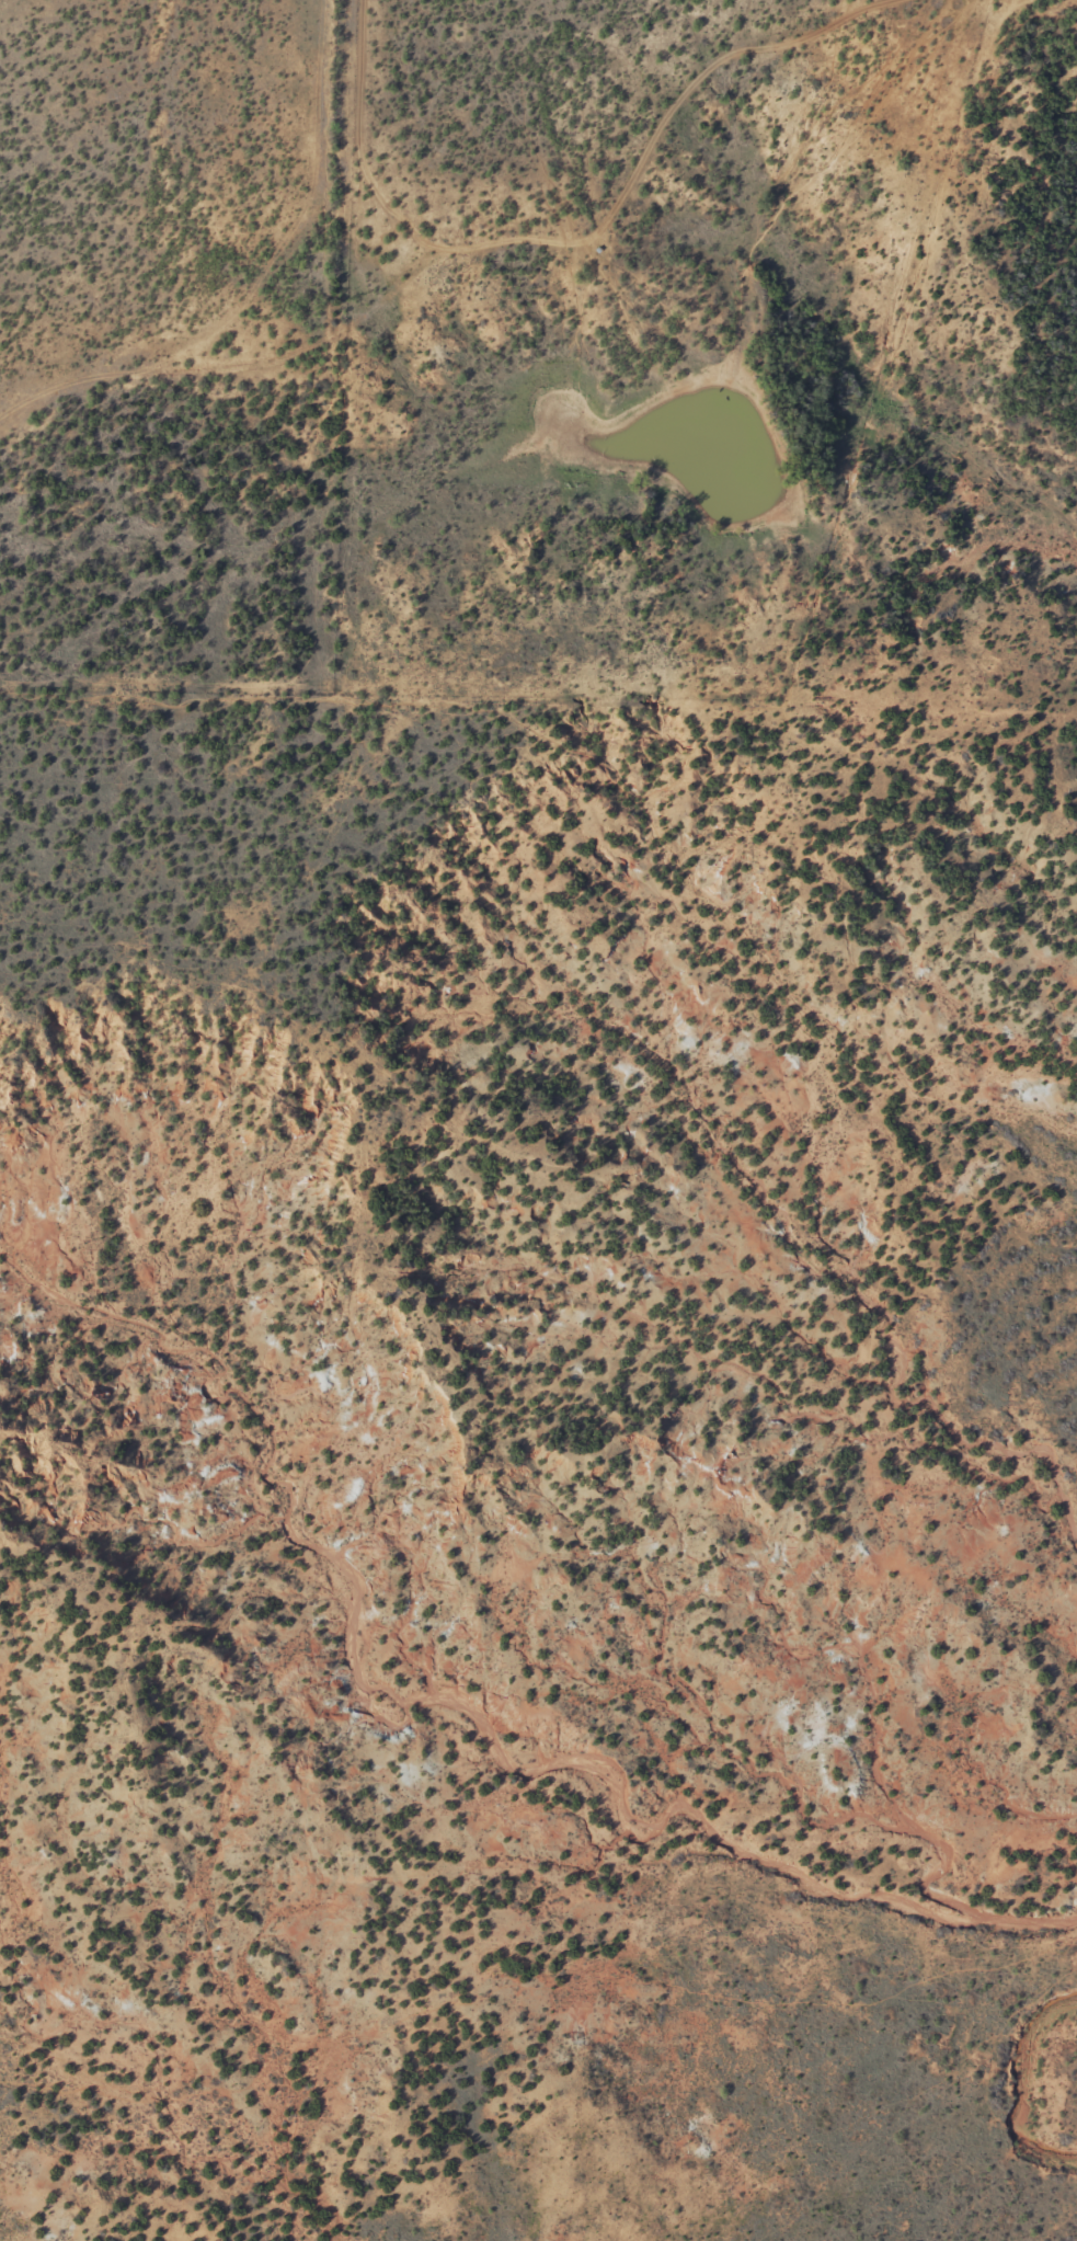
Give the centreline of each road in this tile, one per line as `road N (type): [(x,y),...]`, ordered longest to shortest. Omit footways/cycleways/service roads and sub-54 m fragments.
road 1 (residential): [(848,0),(619,60),(535,179),(396,252),(344,354),(294,392),(115,426),(13,466),(0,483)]

